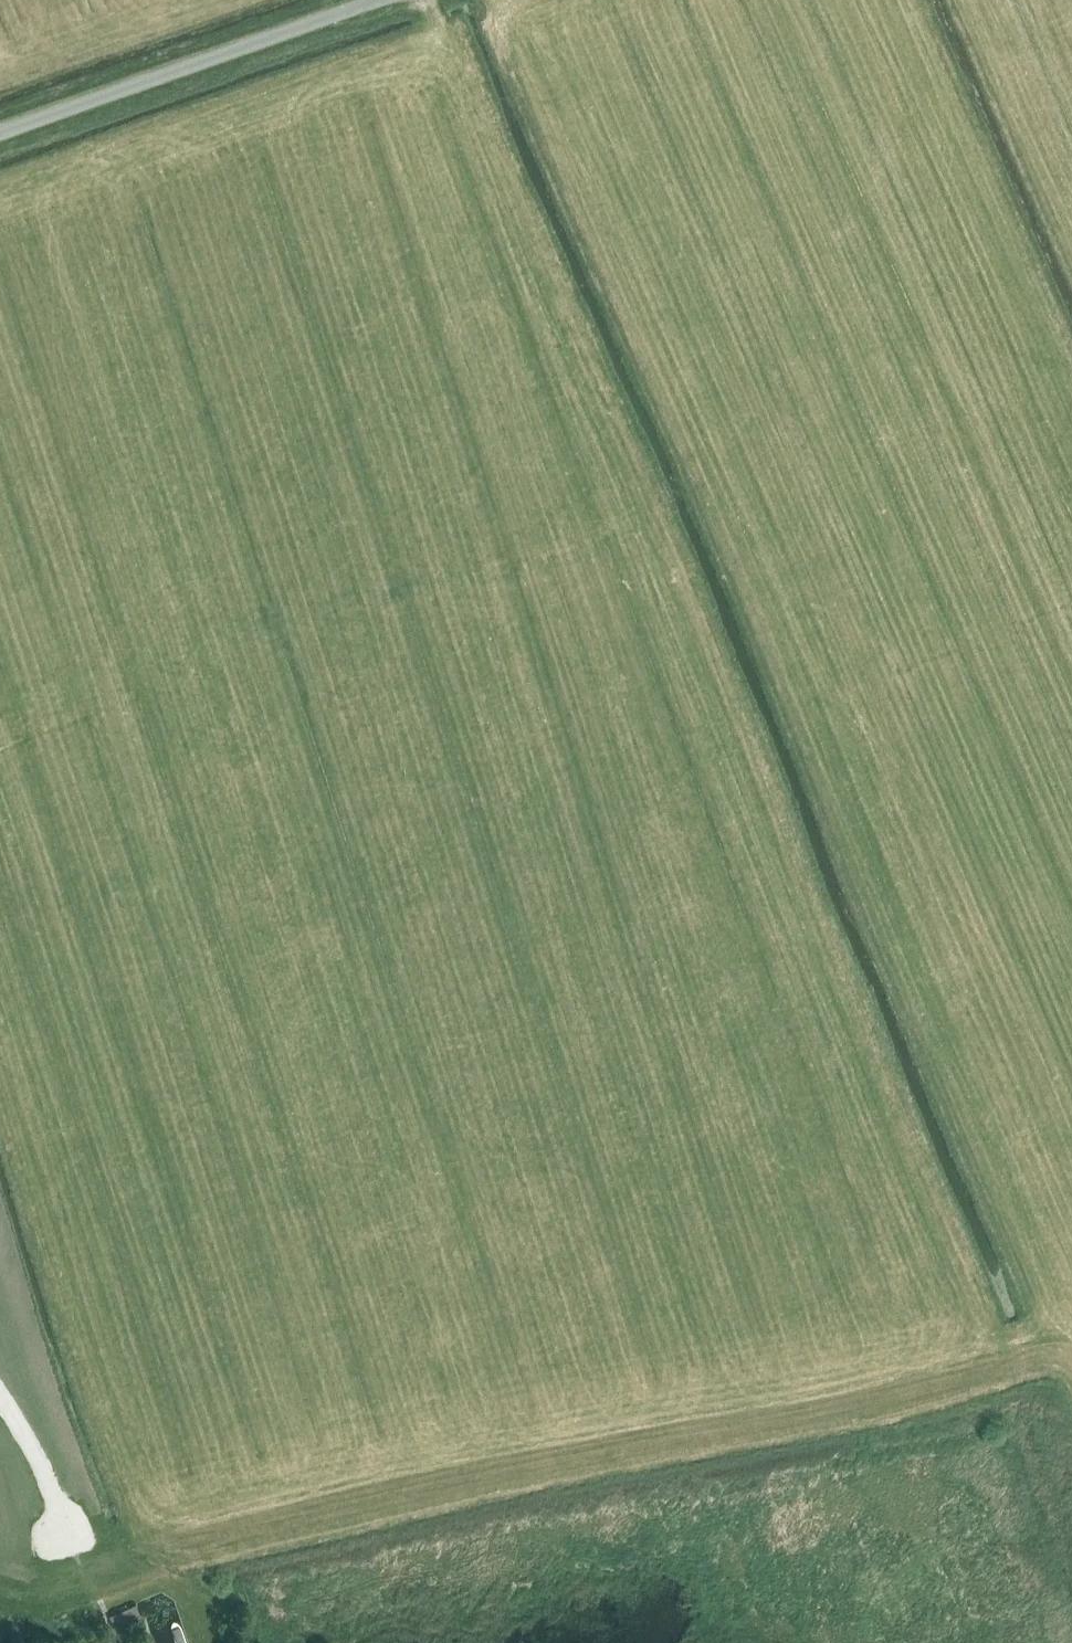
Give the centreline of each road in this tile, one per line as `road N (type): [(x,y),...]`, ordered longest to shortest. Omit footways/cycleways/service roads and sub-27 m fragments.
road 1 (unclassified): [(0,138),(383,0)]

